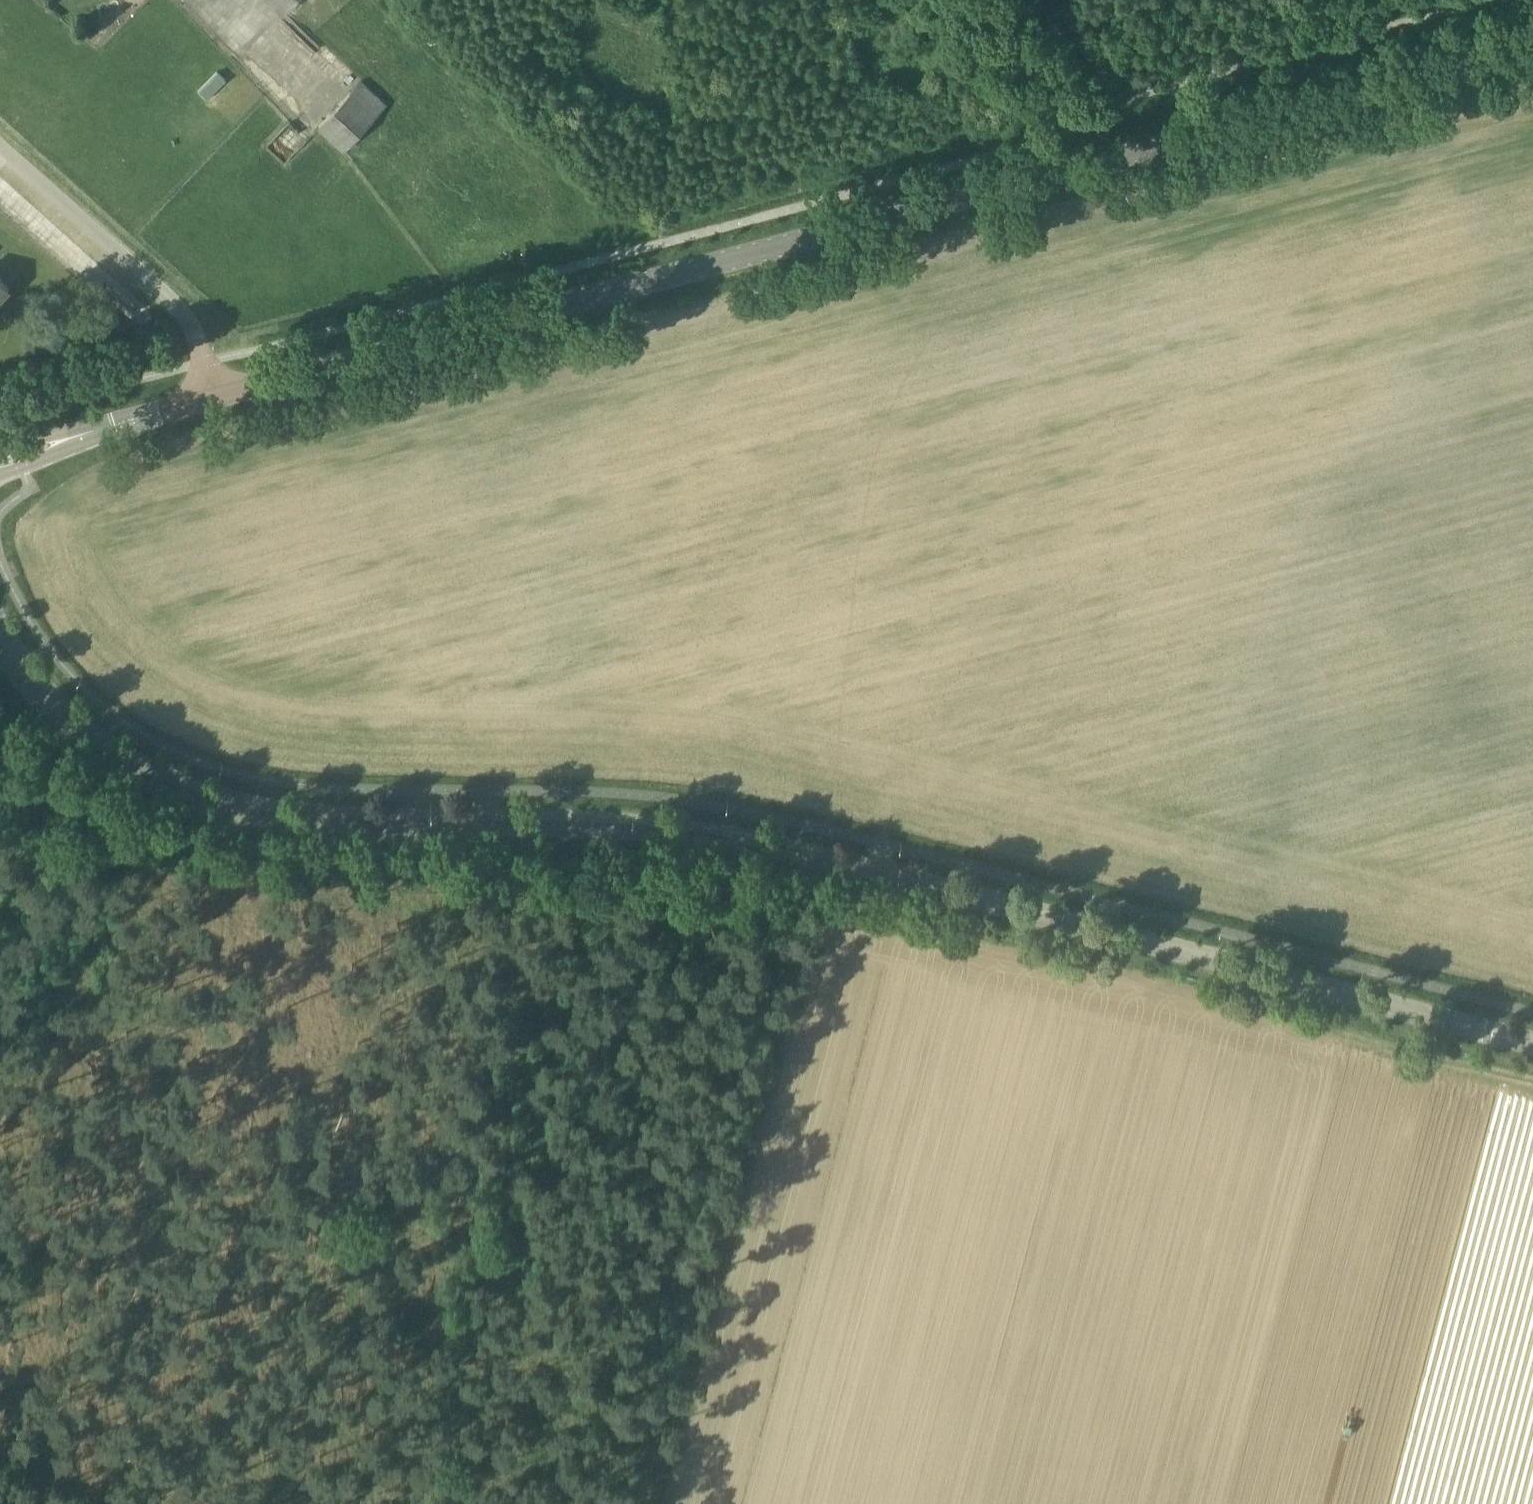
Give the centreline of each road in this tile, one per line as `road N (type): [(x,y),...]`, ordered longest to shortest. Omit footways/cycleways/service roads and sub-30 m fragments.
road 1 (tertiary): [(1532,1044),(770,846),(564,824),(314,820),(246,810),(179,788),(101,747),(0,642)]
road 2 (tertiary): [(219,397),(1532,49)]
road 3 (unclassified): [(219,397),(191,316),(0,152)]
road 4 (tertiary): [(91,431),(219,397)]

